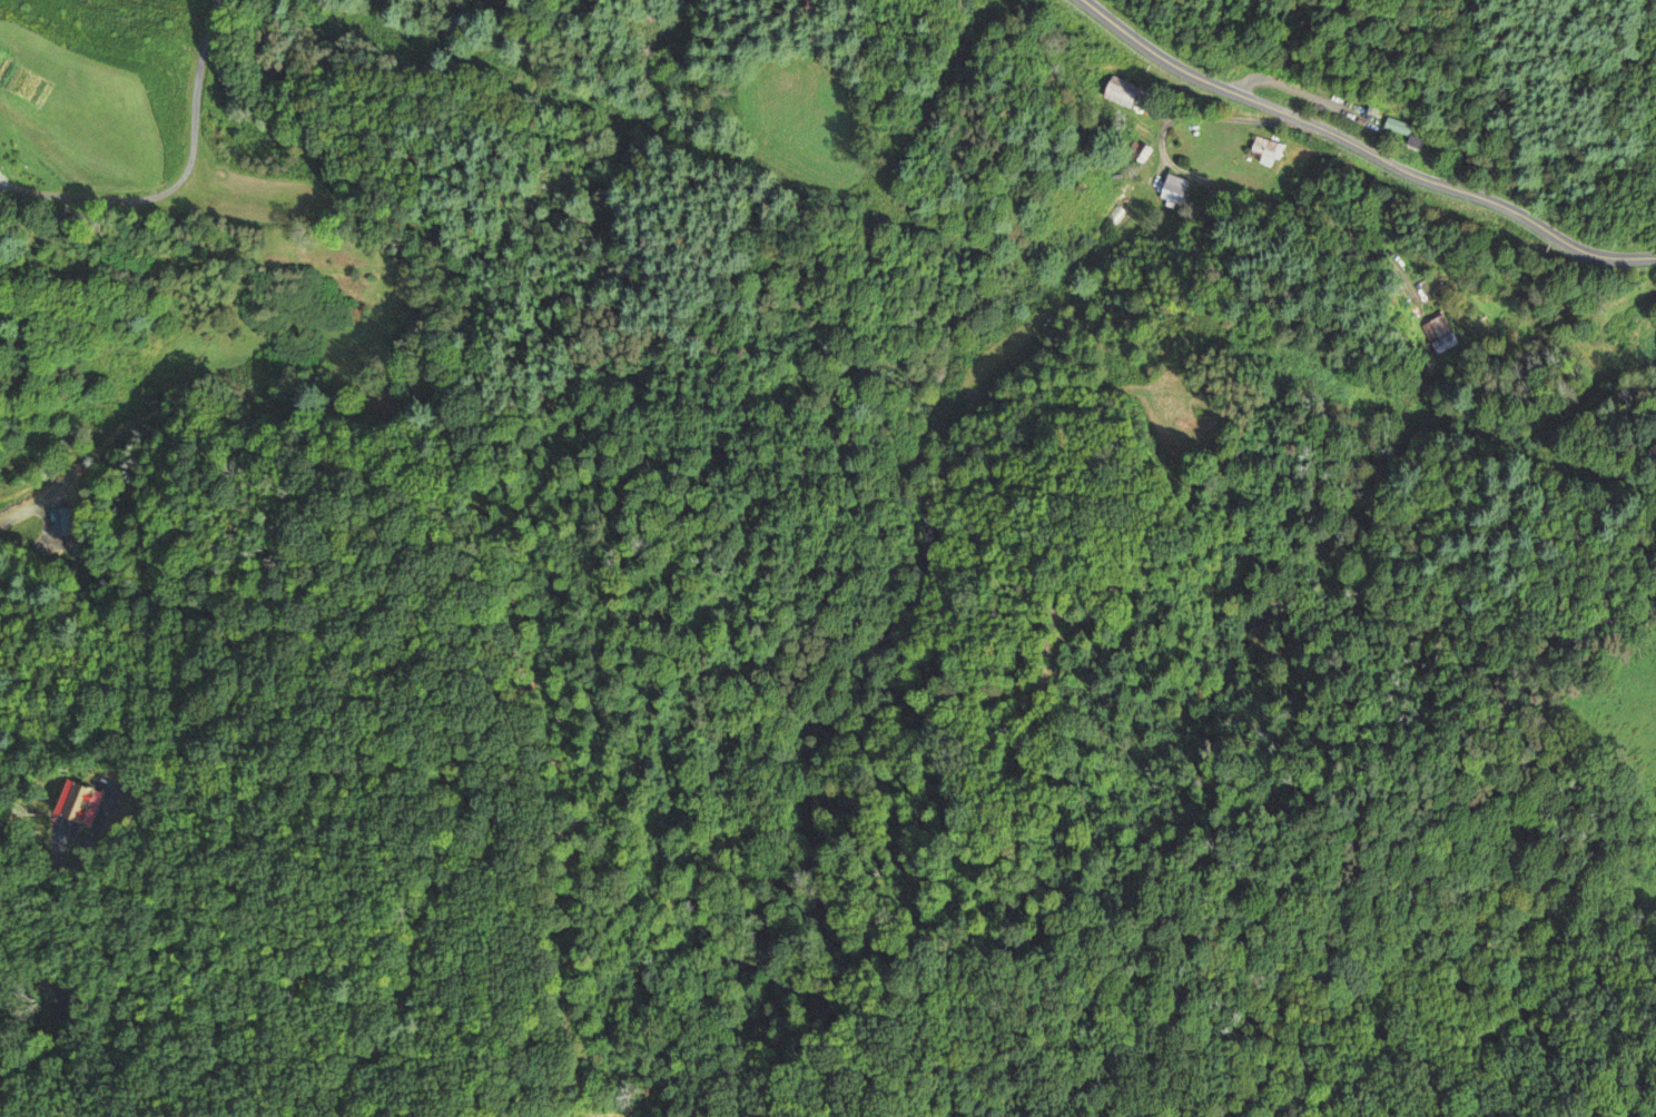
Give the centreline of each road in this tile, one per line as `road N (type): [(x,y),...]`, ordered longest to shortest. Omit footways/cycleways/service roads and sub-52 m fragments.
road 1 (residential): [(1655,257),(1586,249),(1500,191),(1394,166),(1291,115),(1173,72),(1078,0)]

